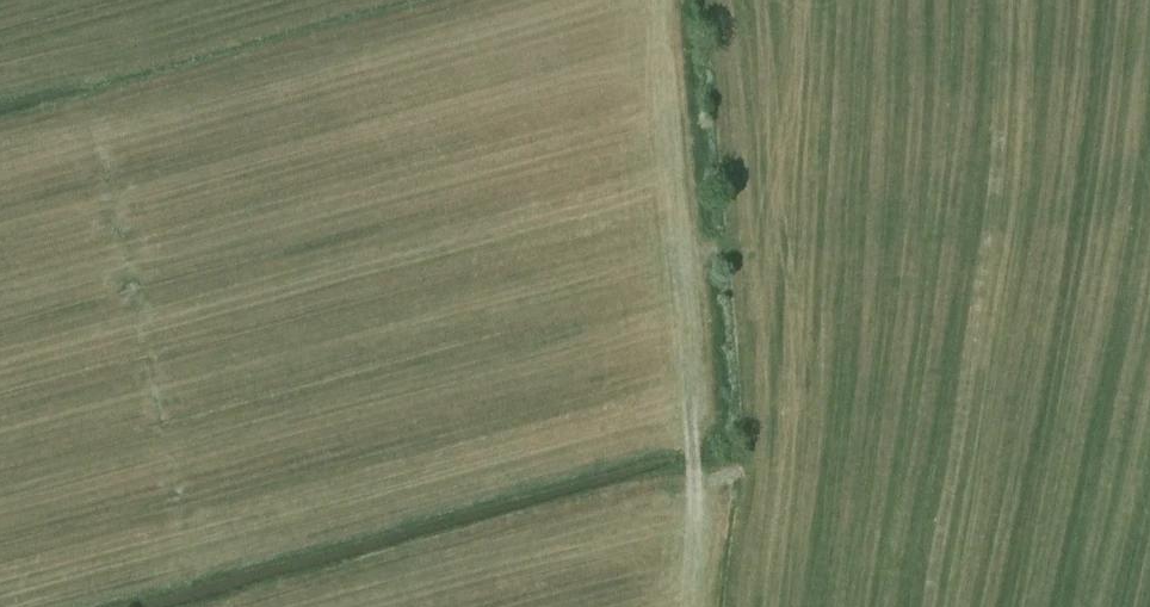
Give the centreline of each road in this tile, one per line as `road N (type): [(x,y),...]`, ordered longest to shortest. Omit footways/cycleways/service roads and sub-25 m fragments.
road 1 (track): [(662,0),(695,484),(682,606)]

